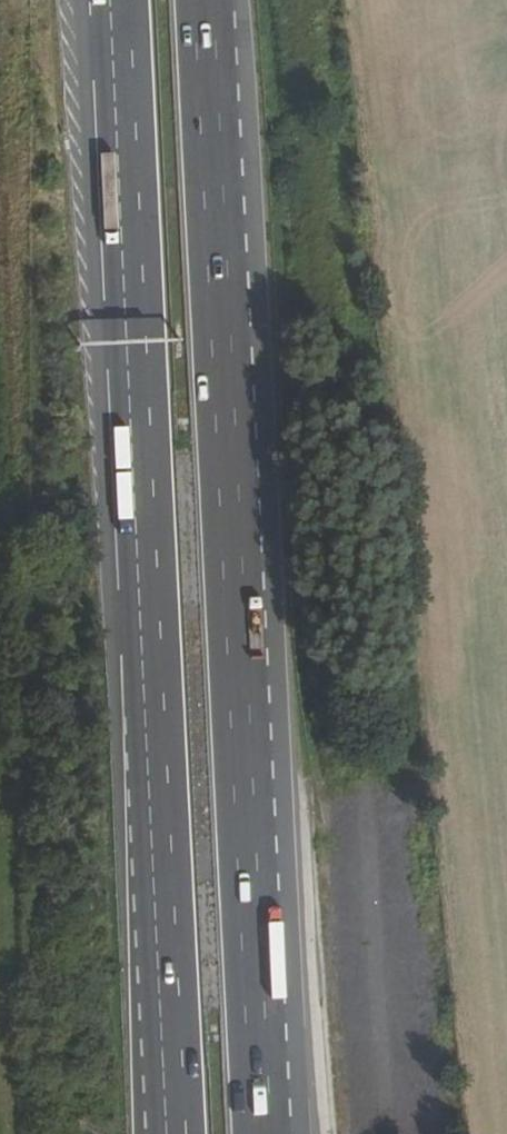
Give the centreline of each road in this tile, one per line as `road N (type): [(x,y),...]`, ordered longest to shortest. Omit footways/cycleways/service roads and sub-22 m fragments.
road 1 (motorway): [(265,1133),(205,0)]
road 2 (motorway): [(118,0),(174,1133)]

